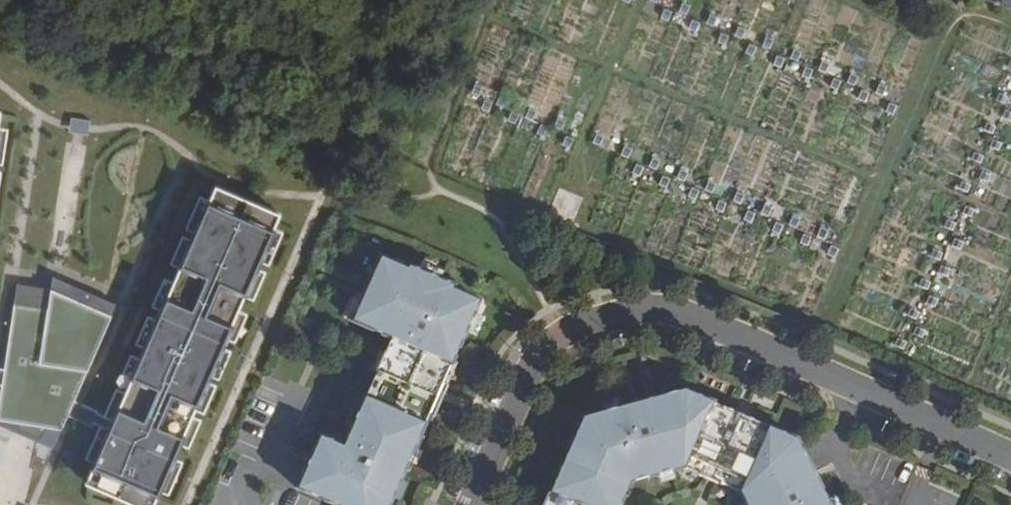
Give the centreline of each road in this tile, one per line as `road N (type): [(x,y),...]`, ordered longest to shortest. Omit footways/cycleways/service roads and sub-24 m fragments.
road 1 (residential): [(471,504),(547,345),(641,311),(740,335),(1010,457)]

